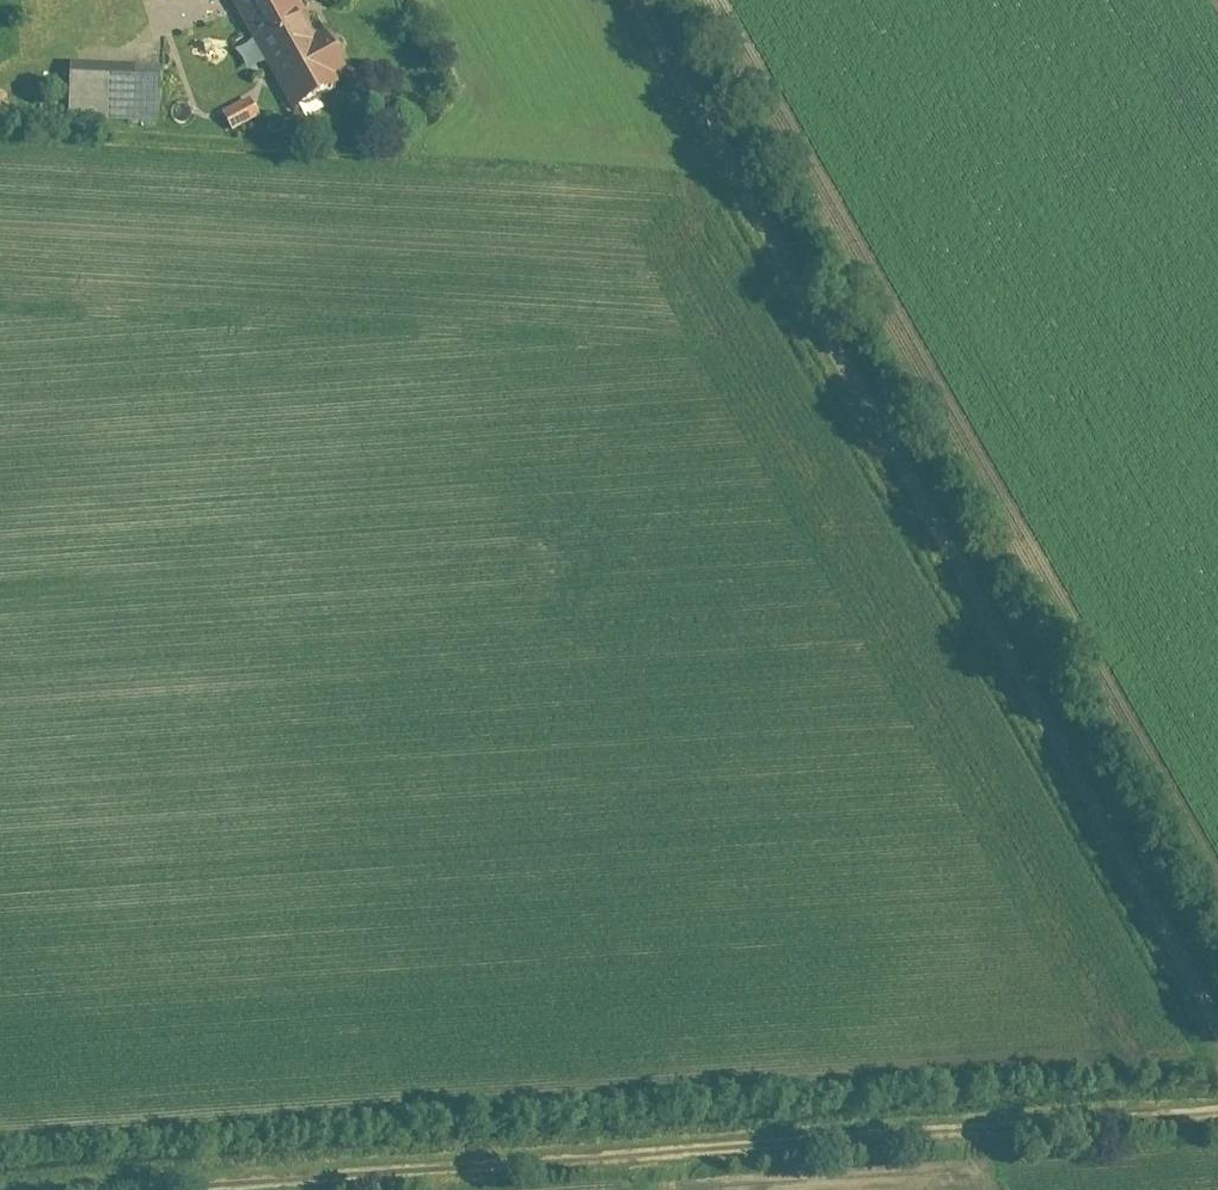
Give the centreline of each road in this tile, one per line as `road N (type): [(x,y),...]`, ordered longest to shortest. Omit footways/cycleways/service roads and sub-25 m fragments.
road 1 (residential): [(630,0),(1217,1036)]
road 2 (track): [(1217,1113),(107,1189)]

